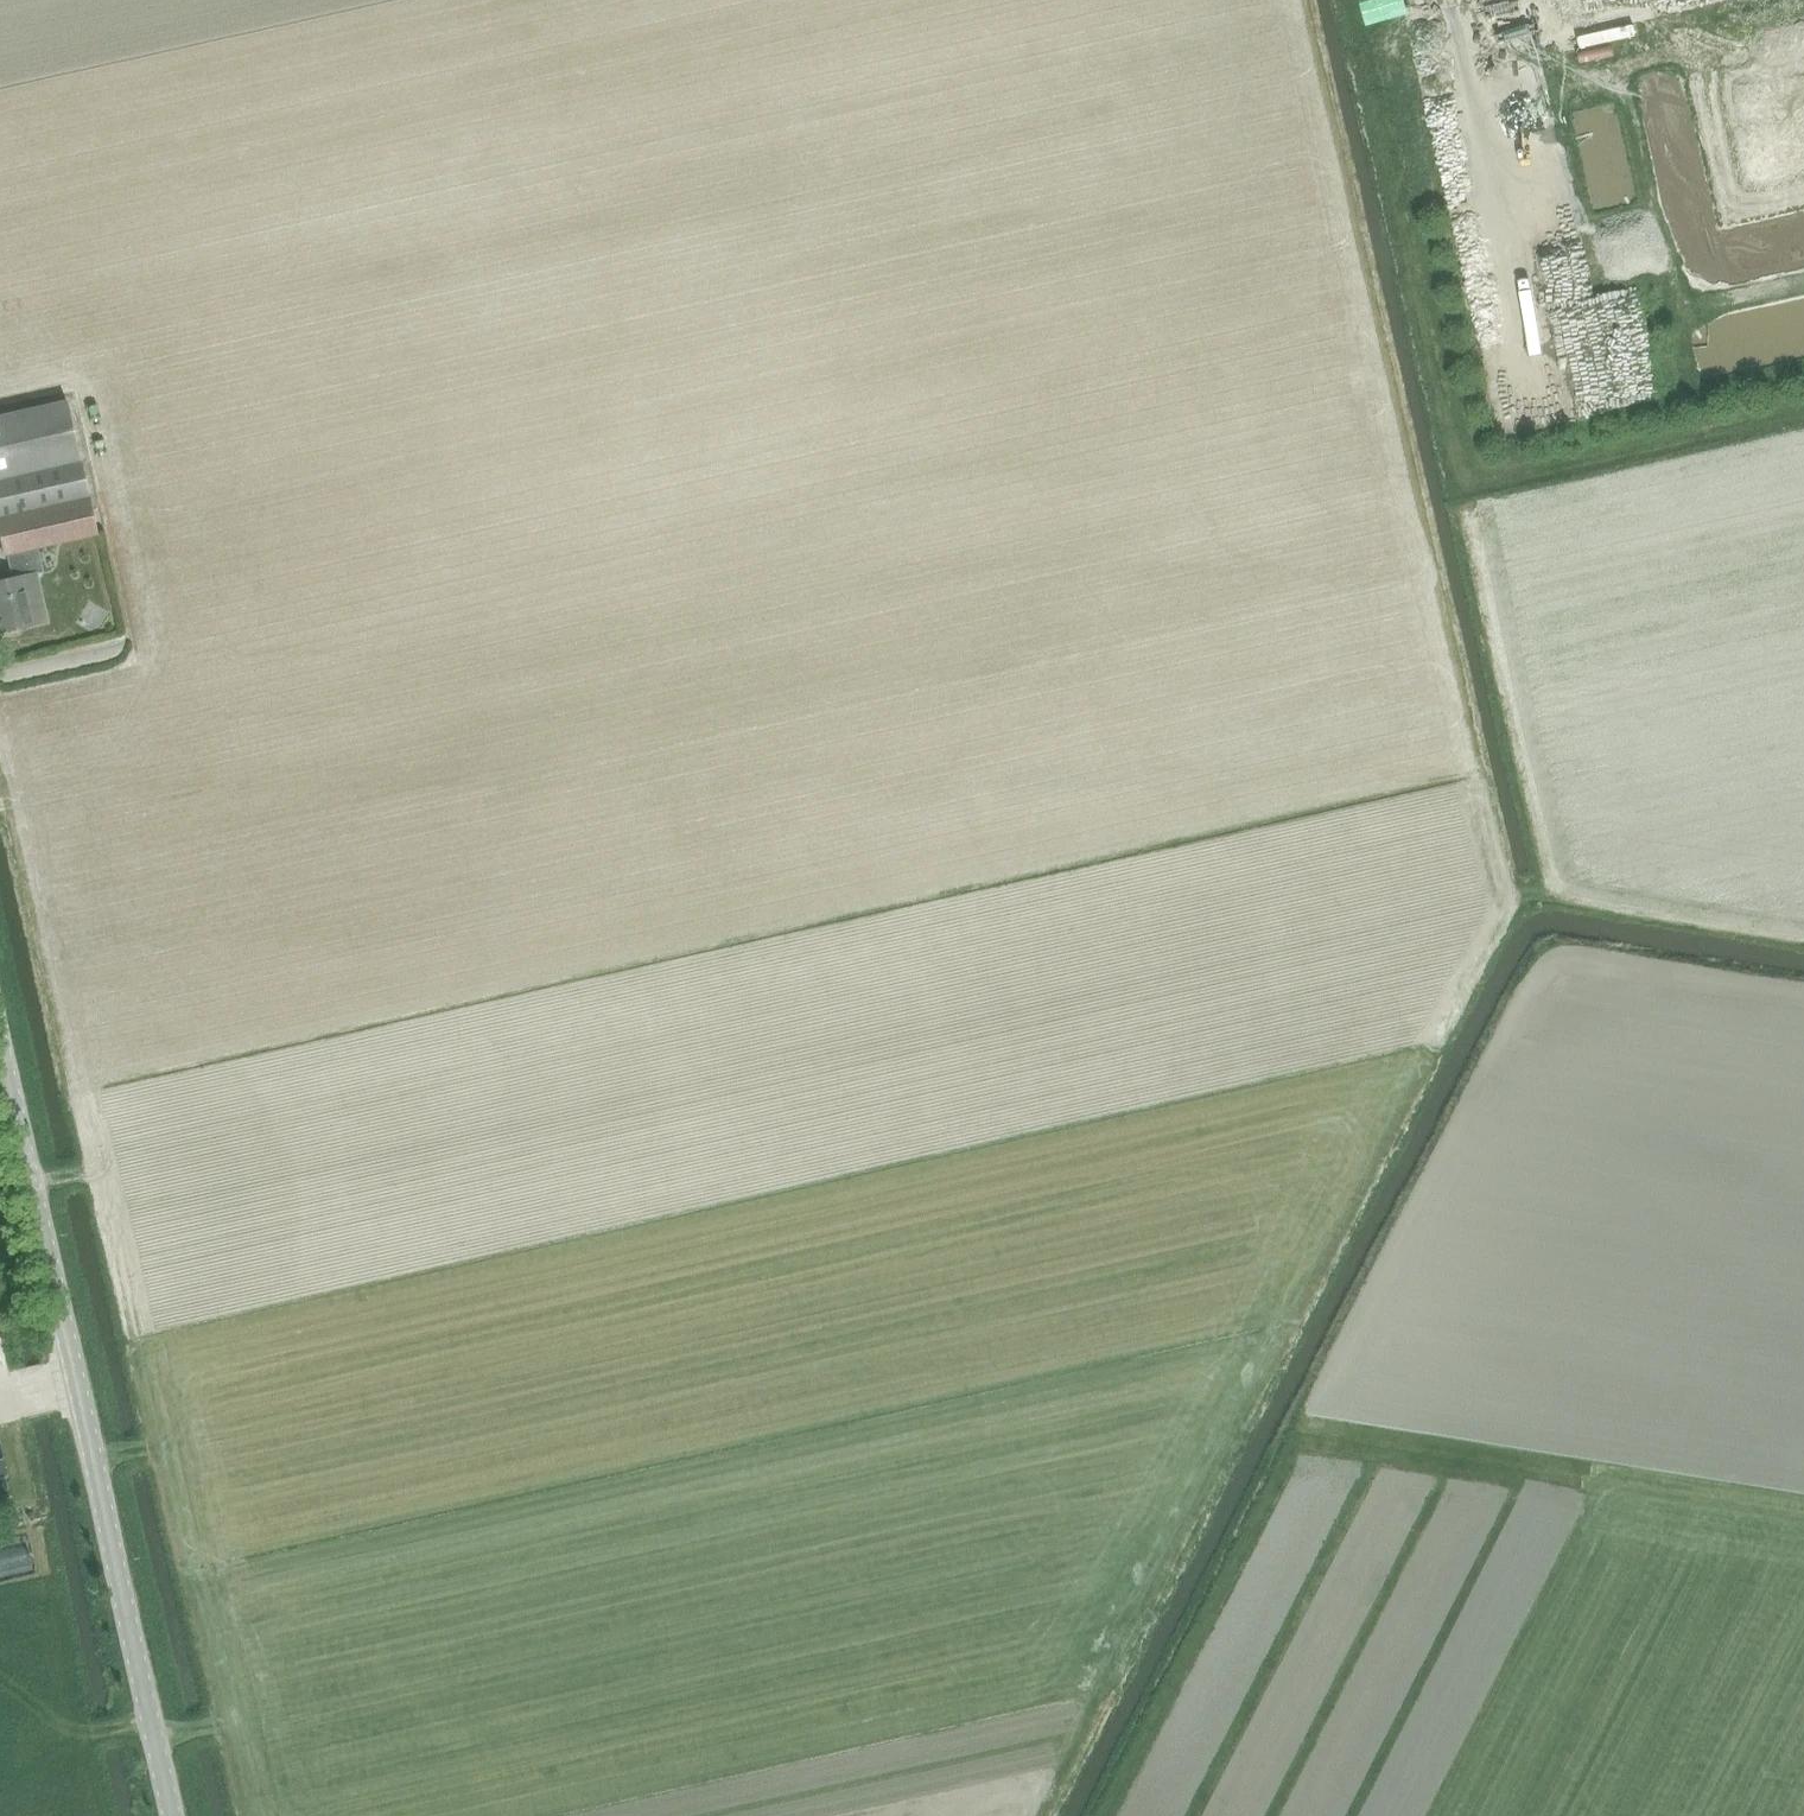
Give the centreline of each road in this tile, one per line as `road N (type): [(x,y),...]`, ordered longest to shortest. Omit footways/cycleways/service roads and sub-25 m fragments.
road 1 (unclassified): [(176,1815),(0,1047)]
road 2 (track): [(1533,339),(1459,30),(1583,0)]
road 3 (track): [(1803,936),(1584,901),(1531,905)]

